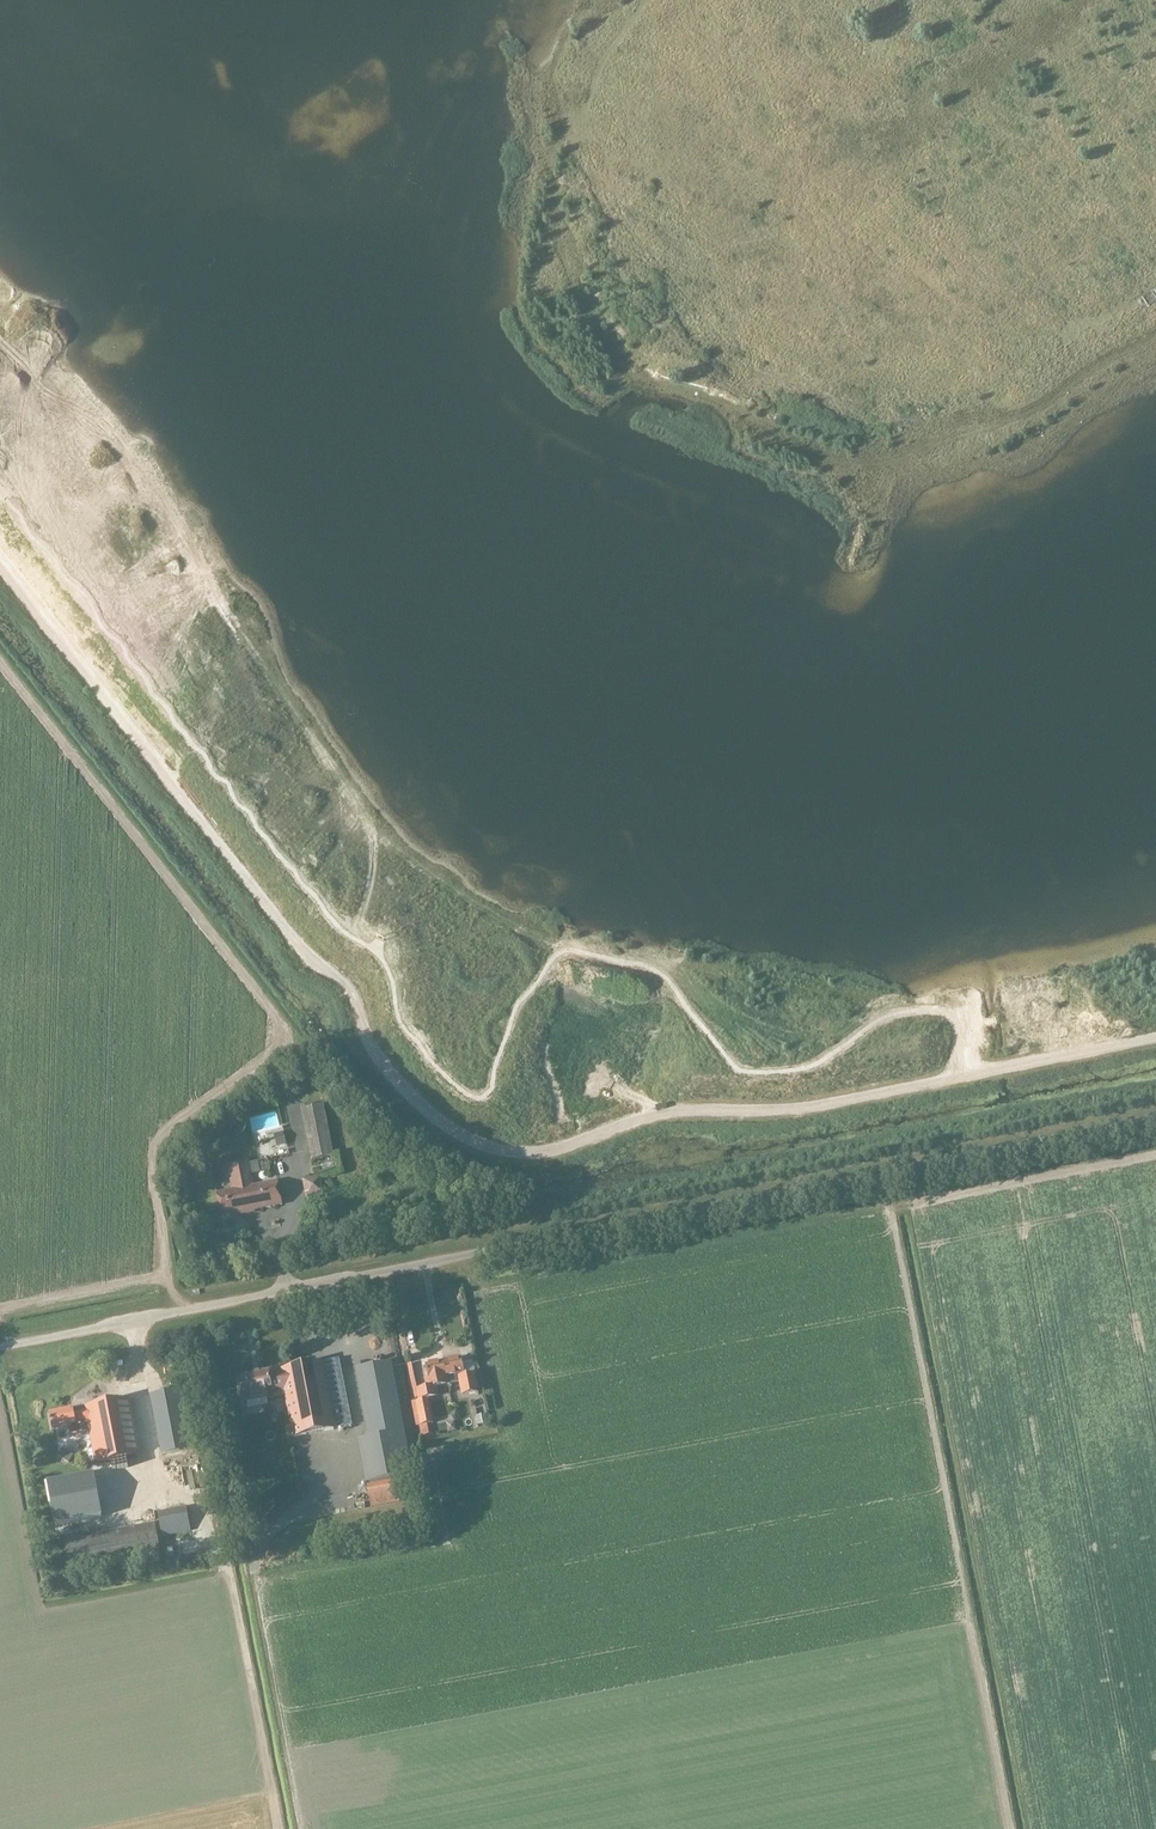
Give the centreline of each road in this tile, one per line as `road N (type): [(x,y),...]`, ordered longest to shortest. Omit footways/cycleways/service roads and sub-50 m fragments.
road 1 (track): [(1155,1038),(822,1105),(667,1113),(549,1152),(484,1144),(429,1113),(382,1064),(342,980),(311,958),(0,567)]
road 2 (unclassified): [(0,1347),(1155,1118)]
road 3 (track): [(652,382),(714,400),(828,457),(878,463),(997,425),(1155,334)]
road 4 (track): [(642,0),(557,145),(550,184),(582,308),(612,359),(636,379)]

